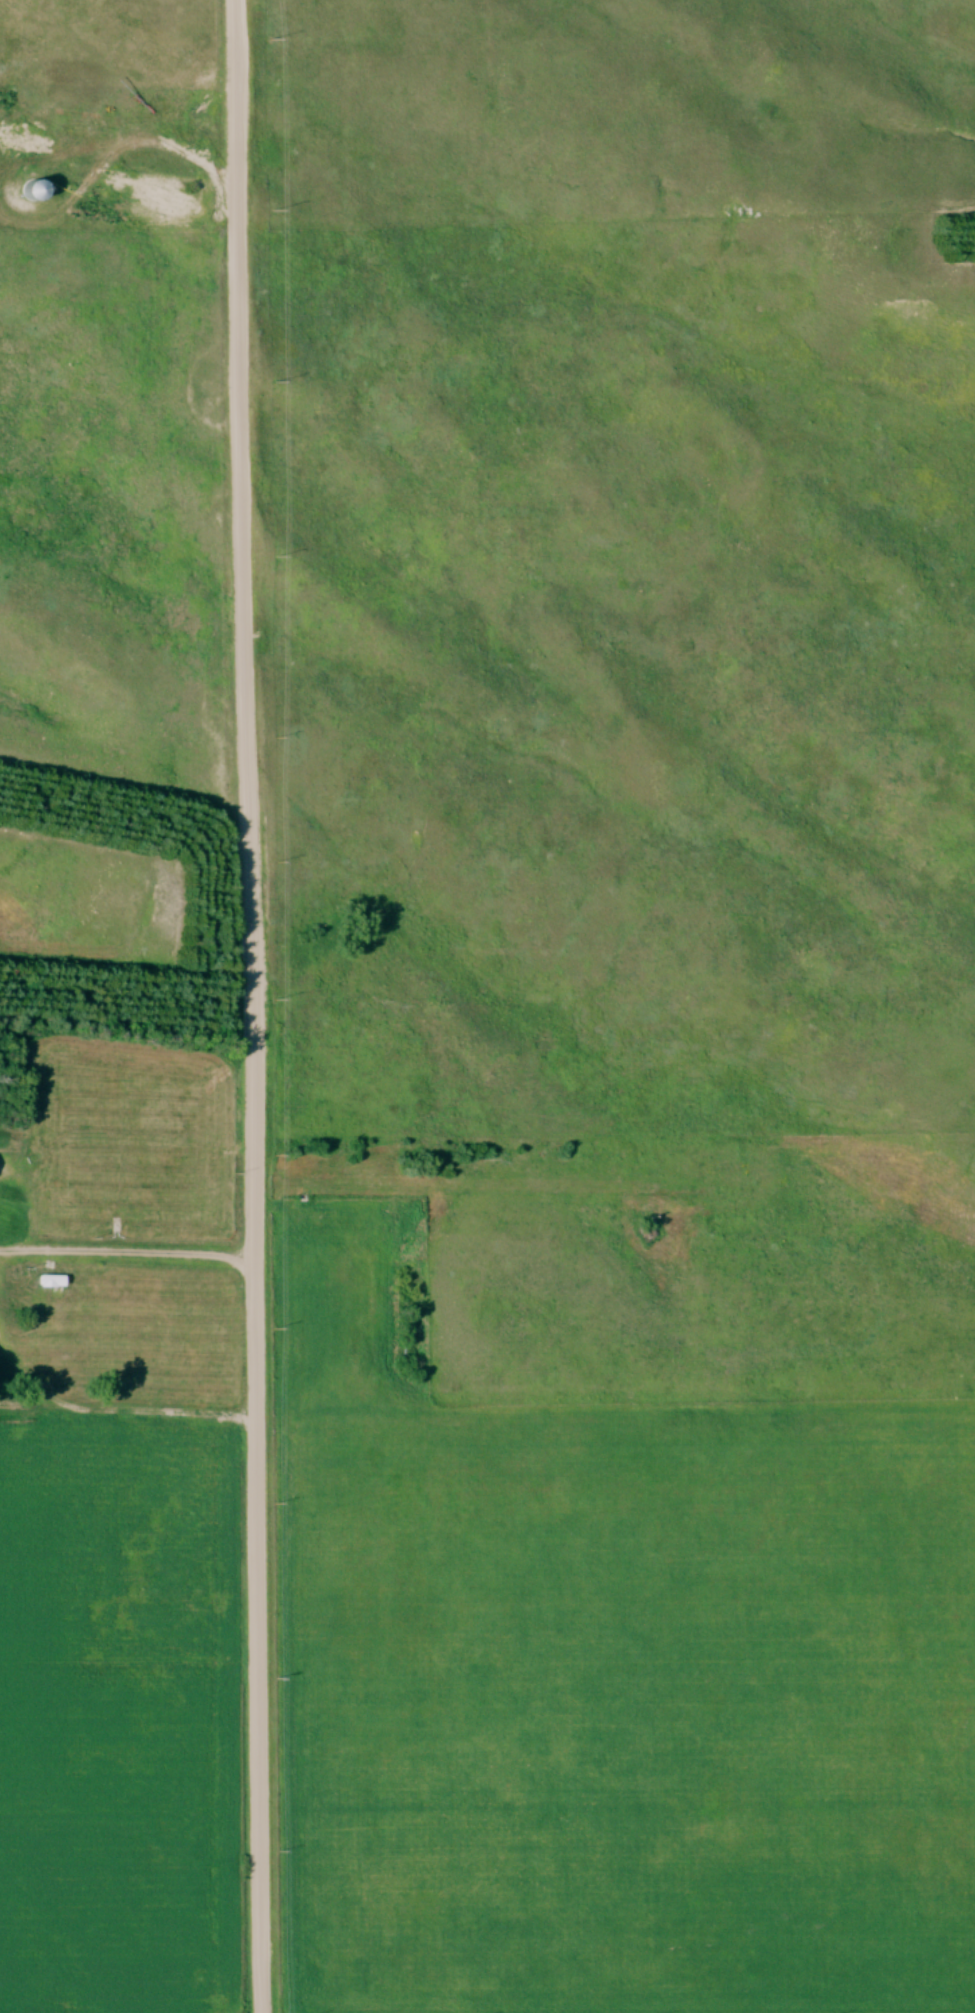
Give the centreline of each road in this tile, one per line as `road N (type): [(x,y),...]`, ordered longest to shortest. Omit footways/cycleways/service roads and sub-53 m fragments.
road 1 (tertiary): [(266,2012),(242,0)]

